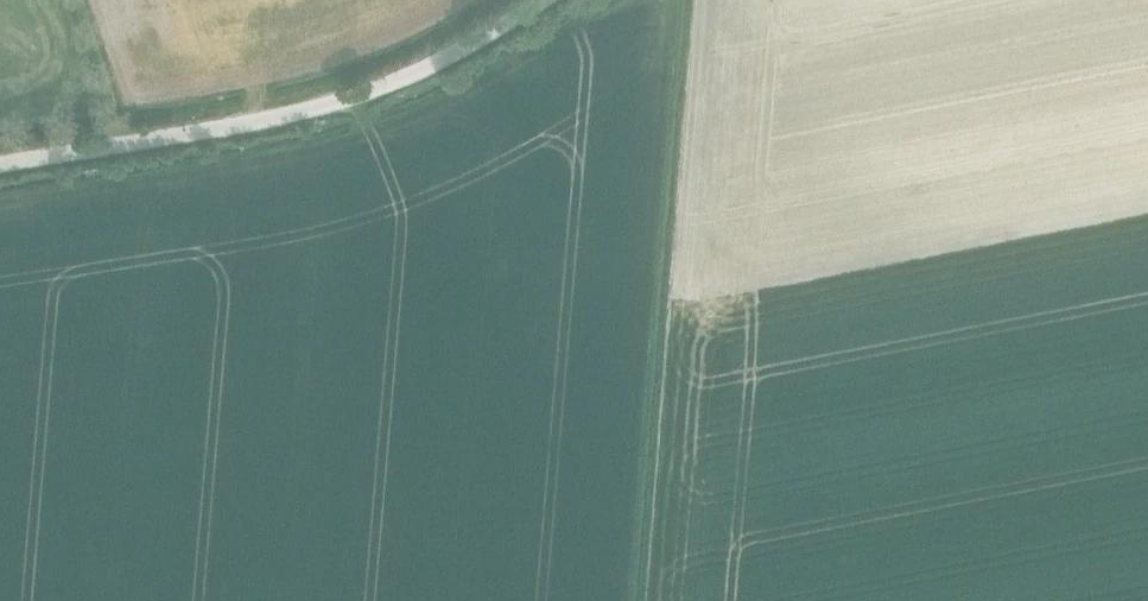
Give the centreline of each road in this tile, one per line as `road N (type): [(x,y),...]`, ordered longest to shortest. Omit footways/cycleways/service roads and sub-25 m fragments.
road 1 (unclassified): [(0,162),(288,111),(388,83),(539,0)]

